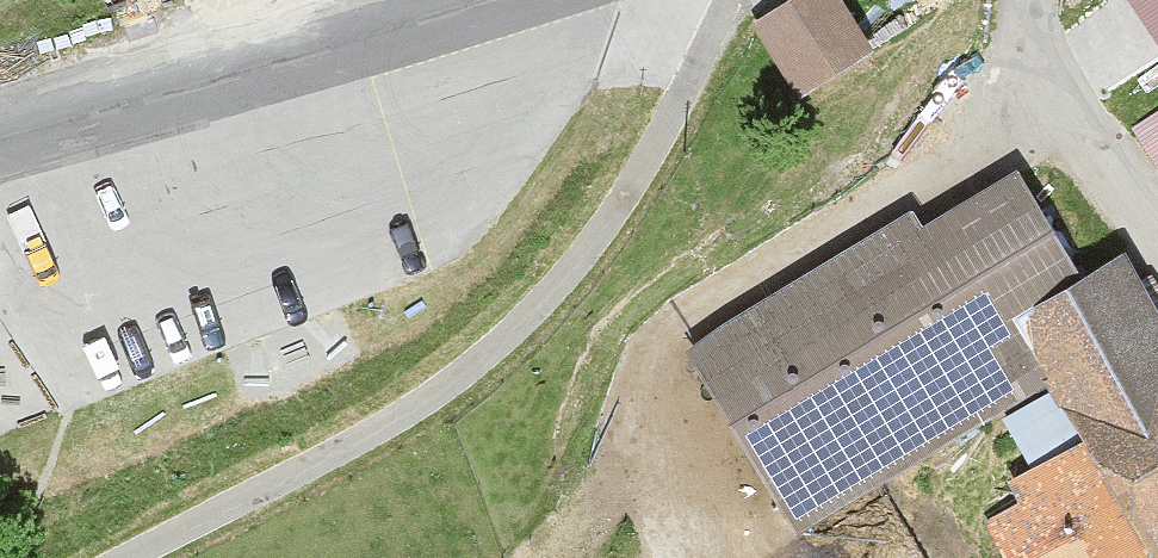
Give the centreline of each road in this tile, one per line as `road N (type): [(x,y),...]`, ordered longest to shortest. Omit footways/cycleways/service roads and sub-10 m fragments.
road 1 (residential): [(729,0),(706,68),(645,171),(587,258),(511,343),(393,430),(138,557)]
road 2 (tertiary): [(0,141),(502,0)]

